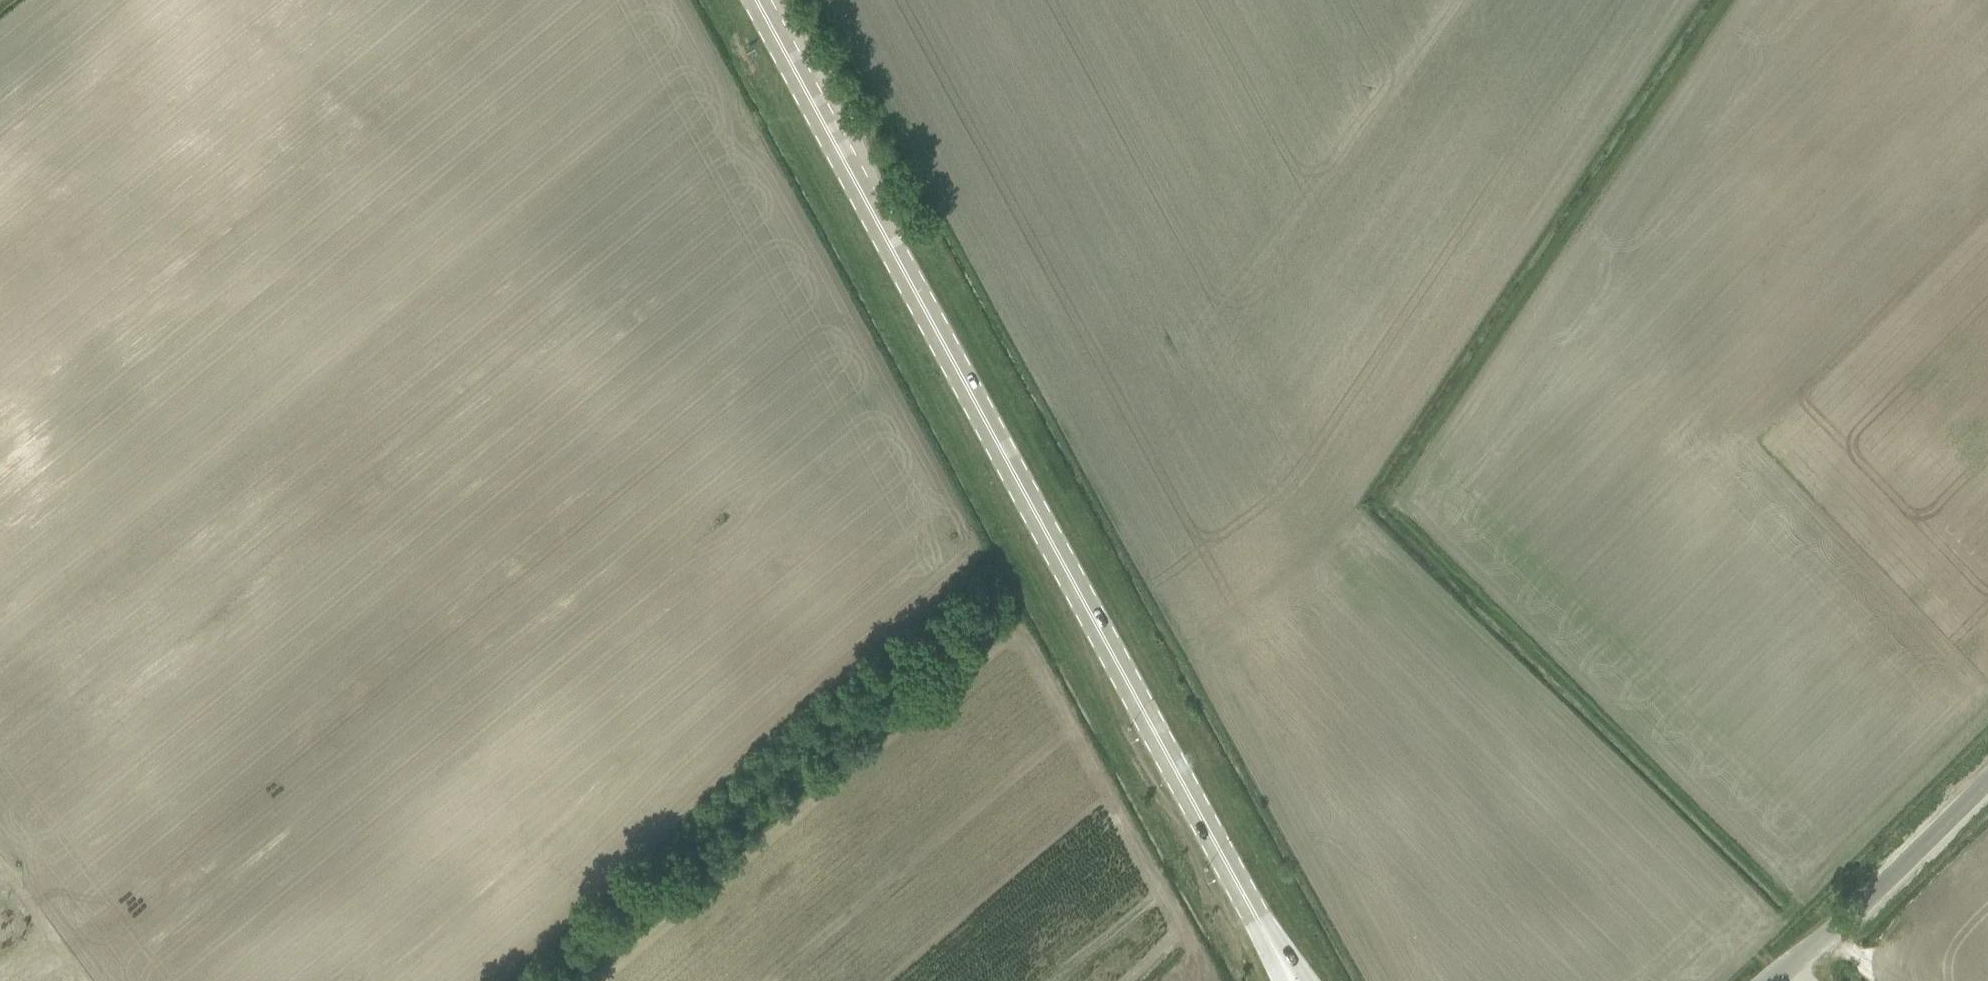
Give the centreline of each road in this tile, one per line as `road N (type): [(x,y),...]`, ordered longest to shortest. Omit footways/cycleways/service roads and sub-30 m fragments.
road 1 (primary): [(1282,964),(753,0)]
road 2 (unclassified): [(1772,980),(1987,778)]

